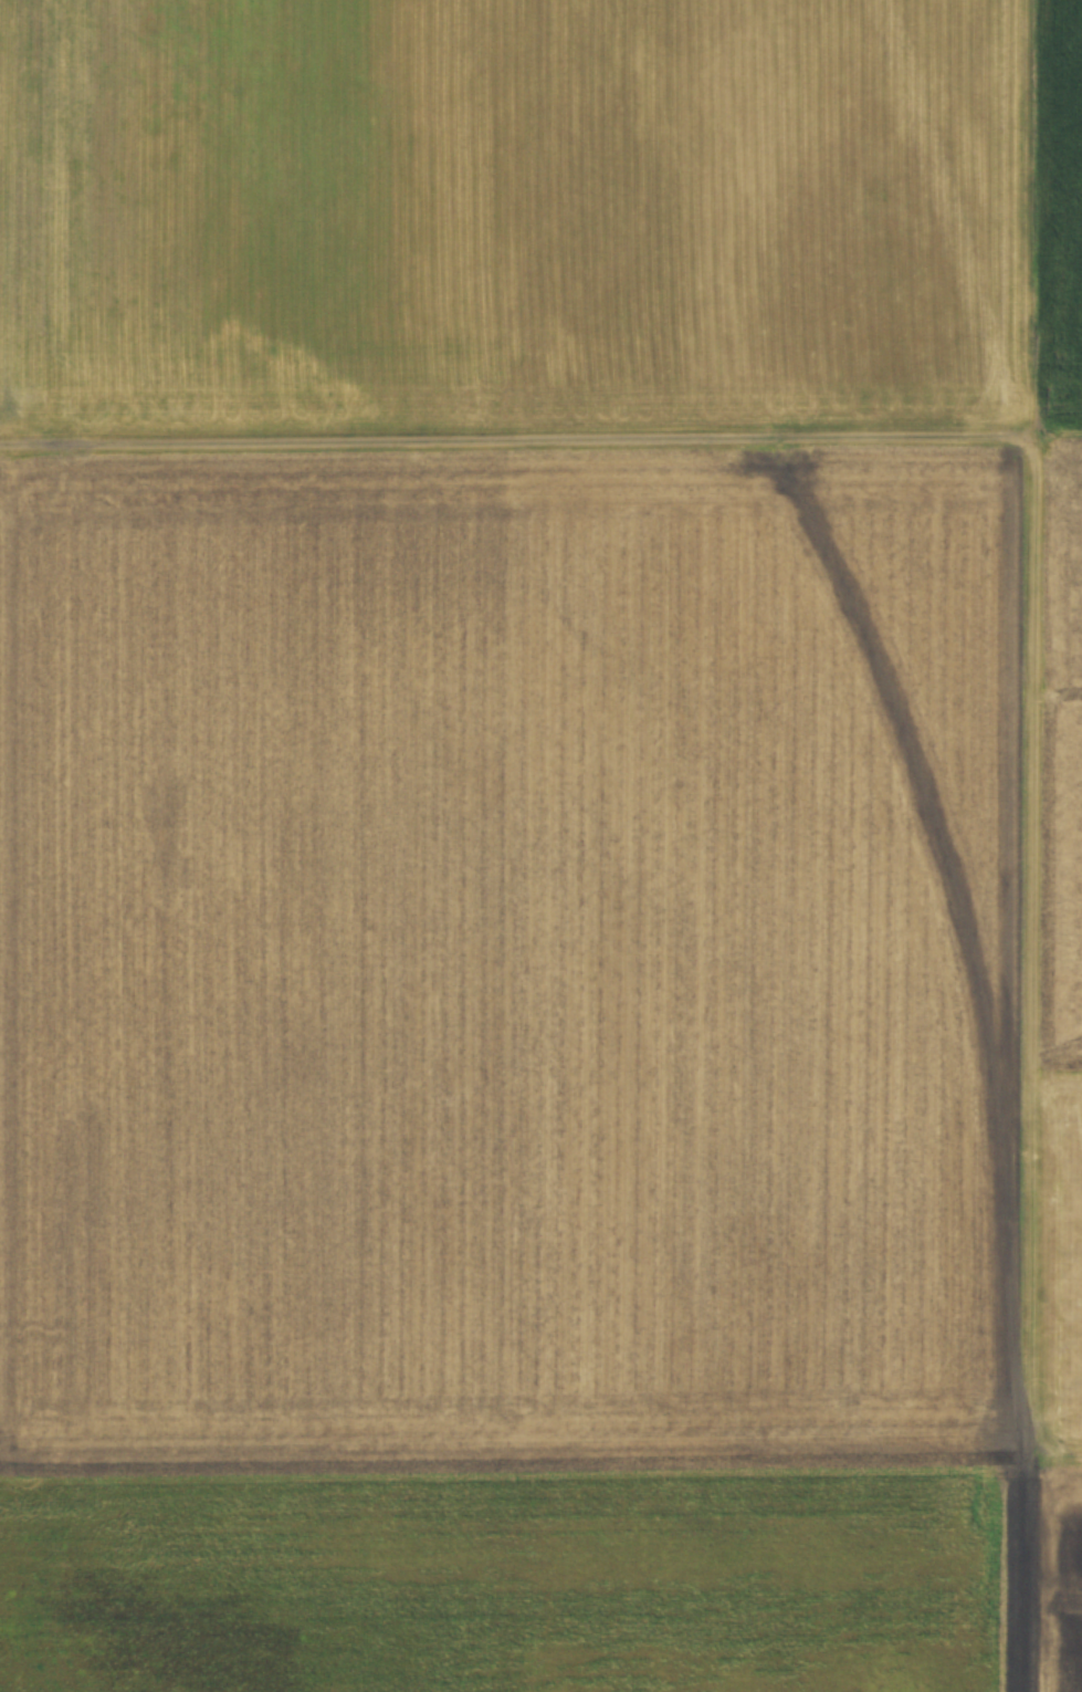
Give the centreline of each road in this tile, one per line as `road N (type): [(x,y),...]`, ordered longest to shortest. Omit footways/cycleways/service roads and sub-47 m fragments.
road 1 (residential): [(0,447),(1030,440)]

